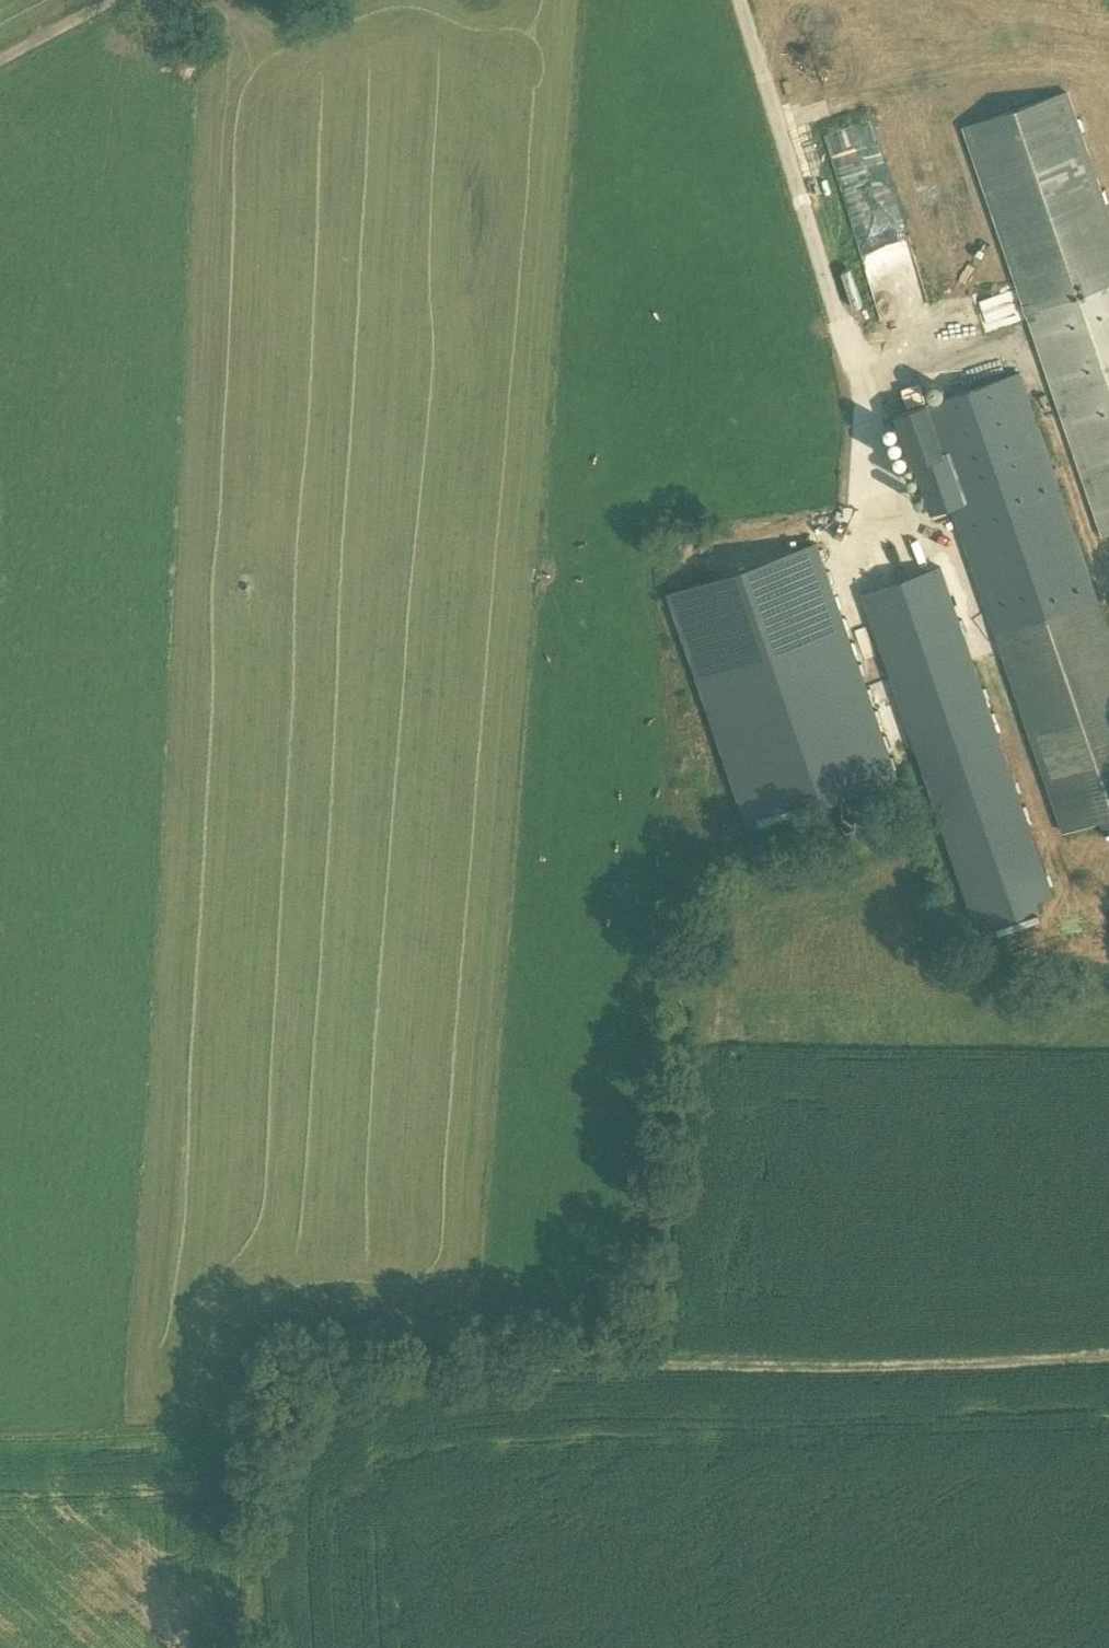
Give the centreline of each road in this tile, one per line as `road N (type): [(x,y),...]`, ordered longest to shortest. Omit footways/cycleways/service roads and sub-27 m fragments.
road 1 (track): [(738,0),(844,361)]
road 2 (track): [(106,0),(0,60)]

